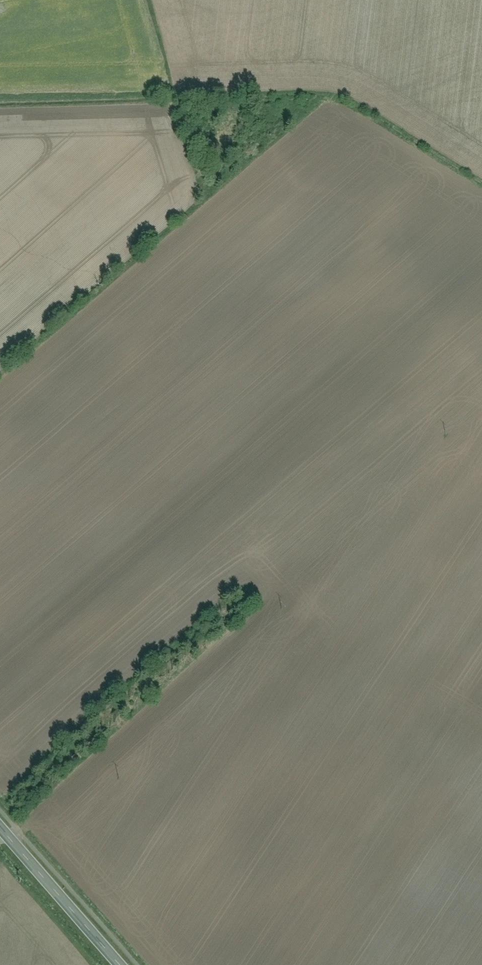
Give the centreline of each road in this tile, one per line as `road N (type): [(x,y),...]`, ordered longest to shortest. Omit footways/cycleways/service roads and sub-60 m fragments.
road 1 (tertiary): [(0,827),(120,964)]

